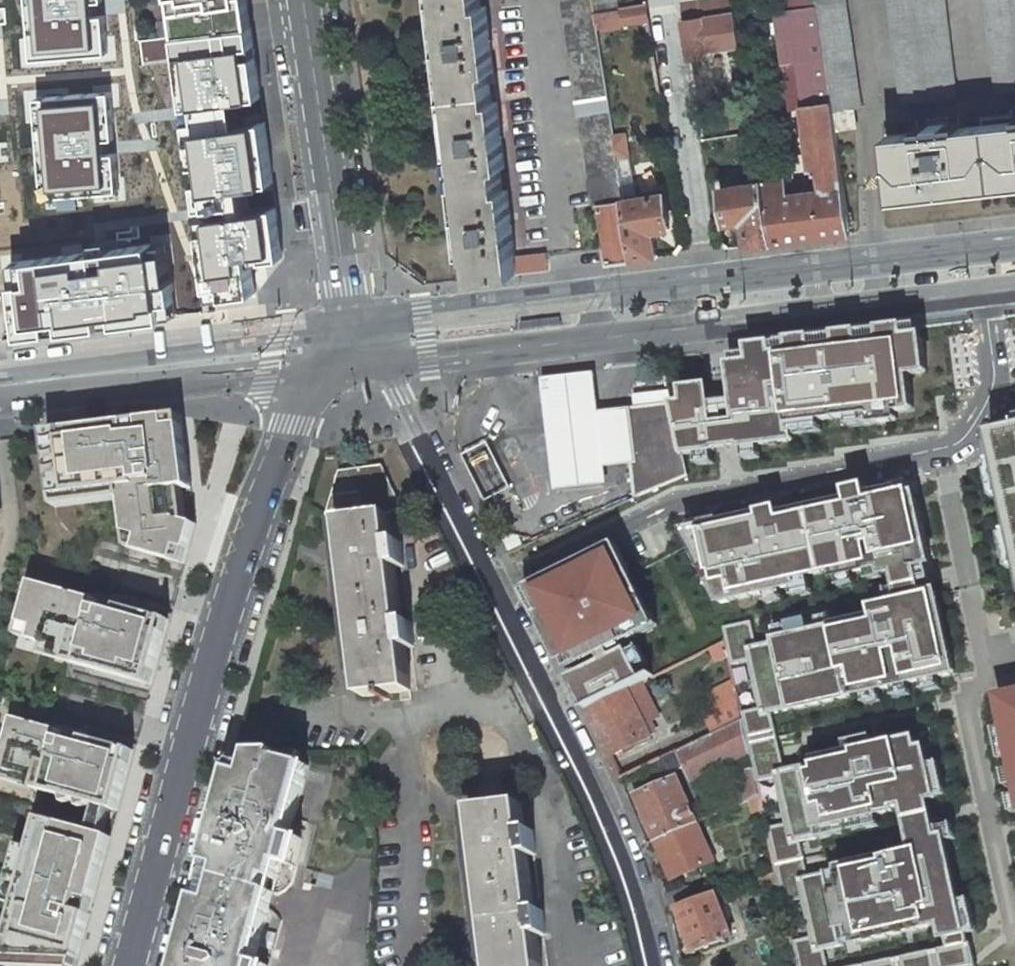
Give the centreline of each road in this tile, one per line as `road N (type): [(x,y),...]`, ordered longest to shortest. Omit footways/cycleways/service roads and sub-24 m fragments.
road 1 (residential): [(344,364),(385,376),(401,395),(610,821),(653,965)]
road 2 (secondary): [(128,965),(291,407),(344,364)]
road 3 (residential): [(344,364),(295,0)]
road 4 (secondary): [(344,364),(708,326)]
road 5 (secondary): [(0,402),(344,364)]
road 6 (residential): [(658,0),(708,326)]
road 7 (secondary): [(708,326),(1014,287)]

